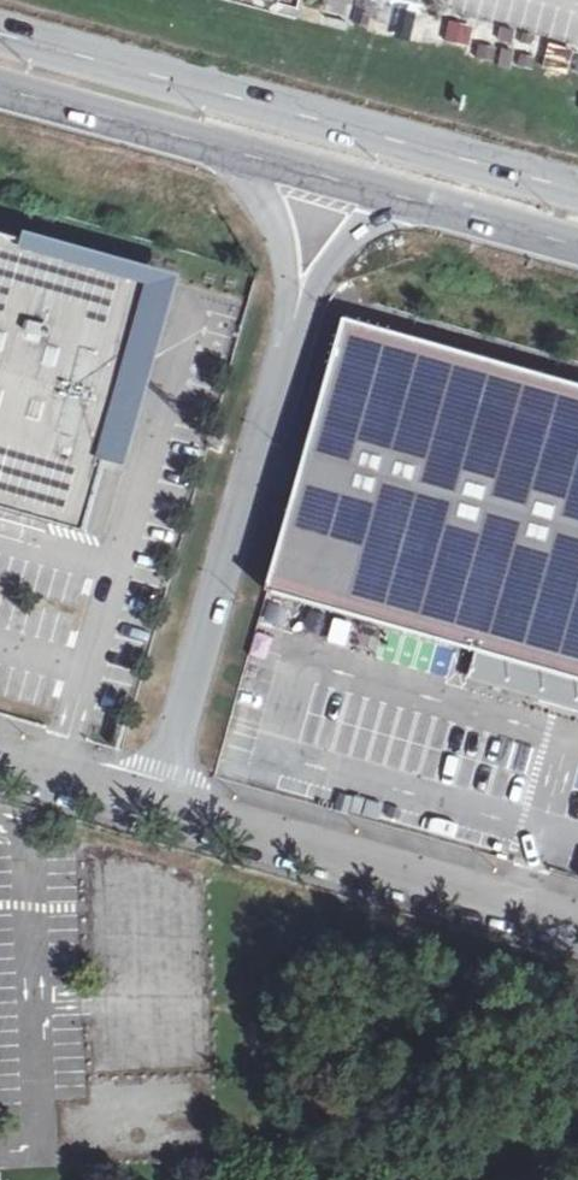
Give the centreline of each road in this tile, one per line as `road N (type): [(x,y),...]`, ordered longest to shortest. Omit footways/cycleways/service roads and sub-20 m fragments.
road 1 (secondary): [(577,197),(0,37)]
road 2 (unclassified): [(299,274),(149,803)]
road 3 (unclassified): [(149,803),(577,926)]
road 4 (secondary): [(0,93),(256,164)]
road 5 (secondary): [(395,202),(577,253)]
road 6 (unclassified): [(0,759),(149,803)]
road 7 (secondary): [(256,164),(395,202)]
road 8 (unclassified): [(299,274),(333,238),(395,202)]
road 9 (unclassified): [(256,164),(295,230),(299,274)]

